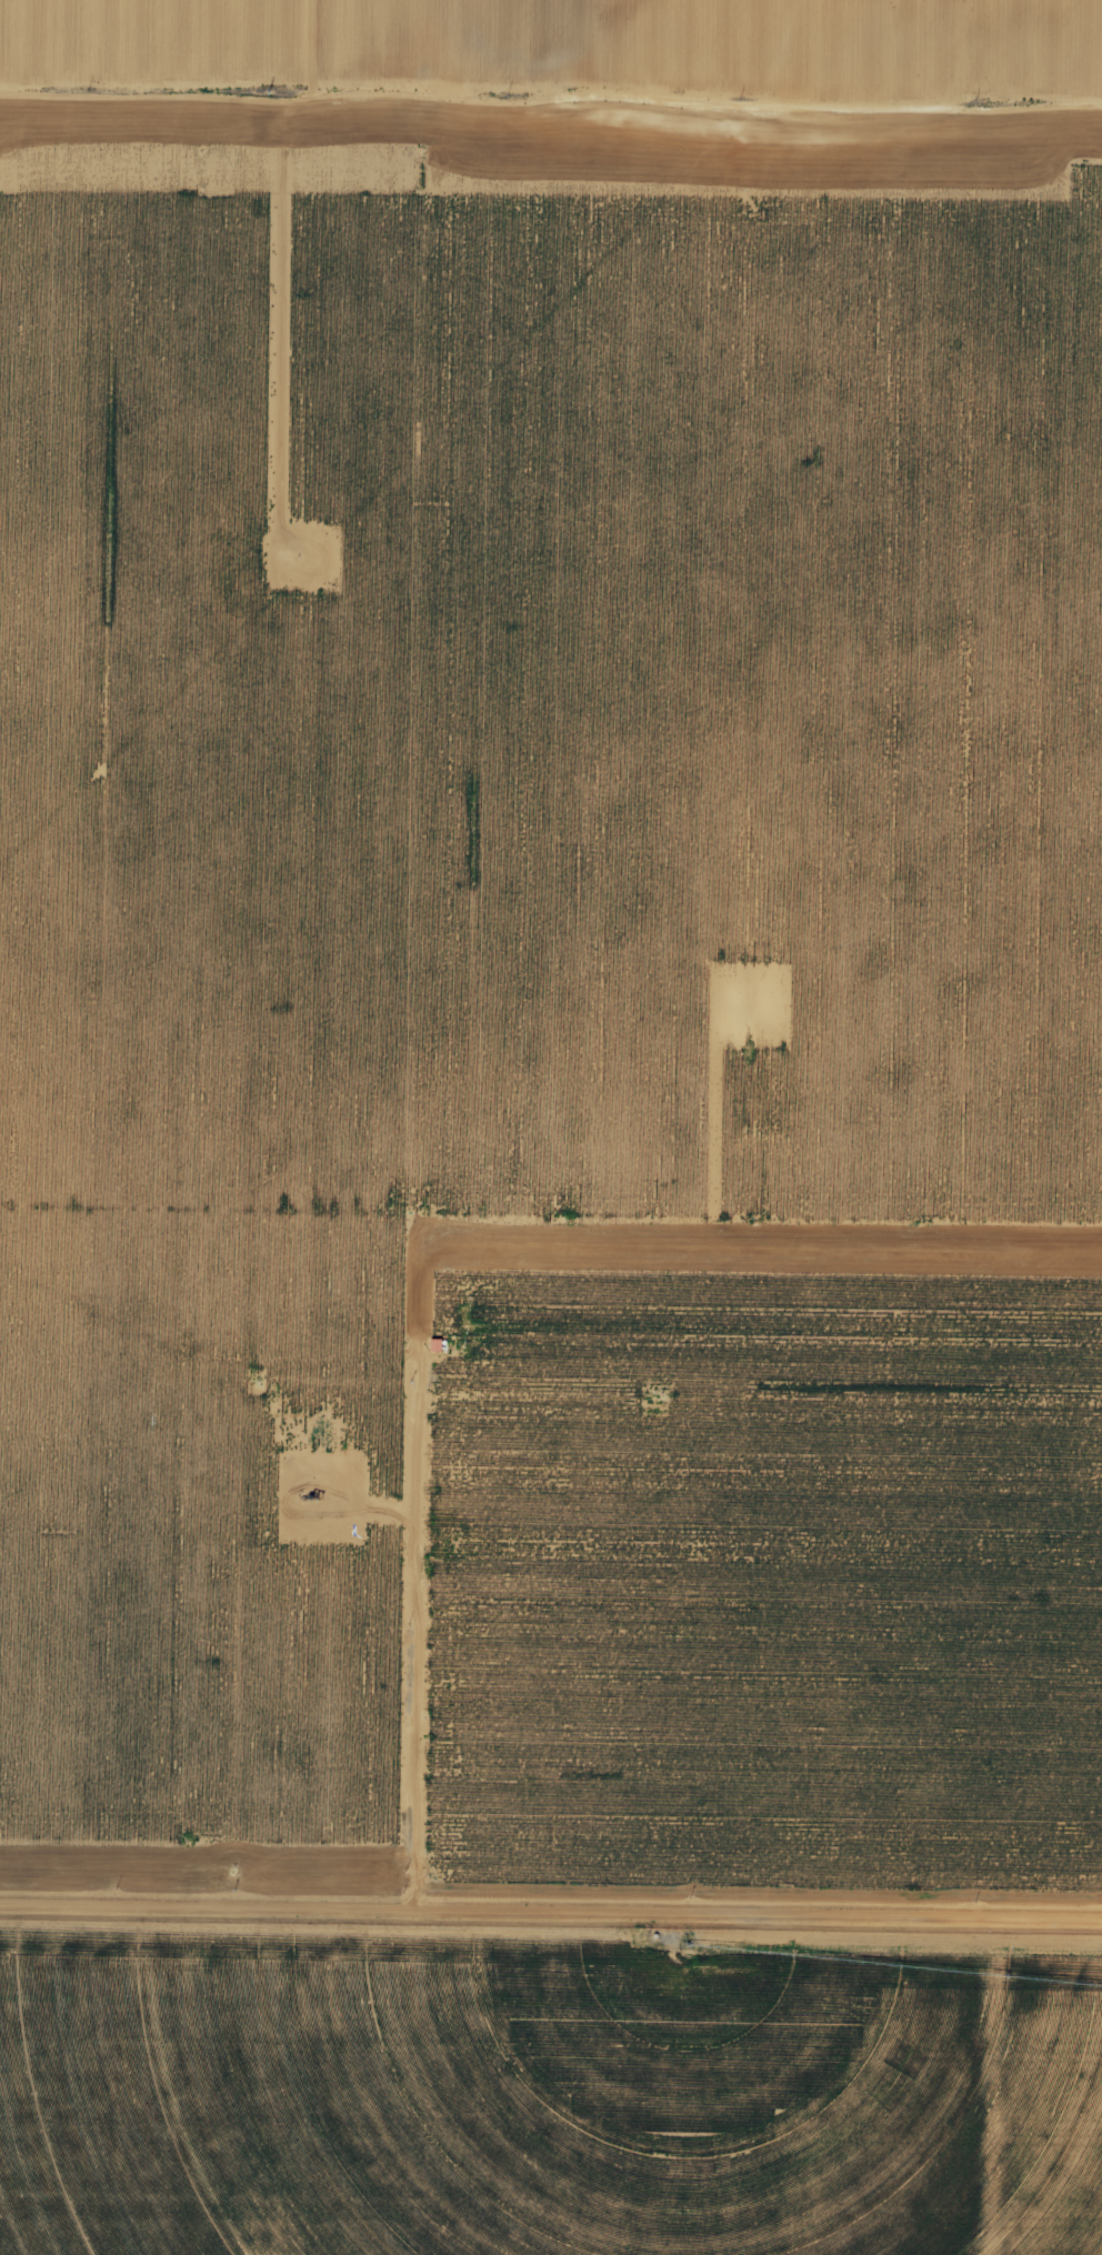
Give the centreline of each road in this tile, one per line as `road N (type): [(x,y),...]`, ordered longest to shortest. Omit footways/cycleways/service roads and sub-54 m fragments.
road 1 (residential): [(1101,104),(0,79)]
road 2 (track): [(1101,1918),(0,1900)]

